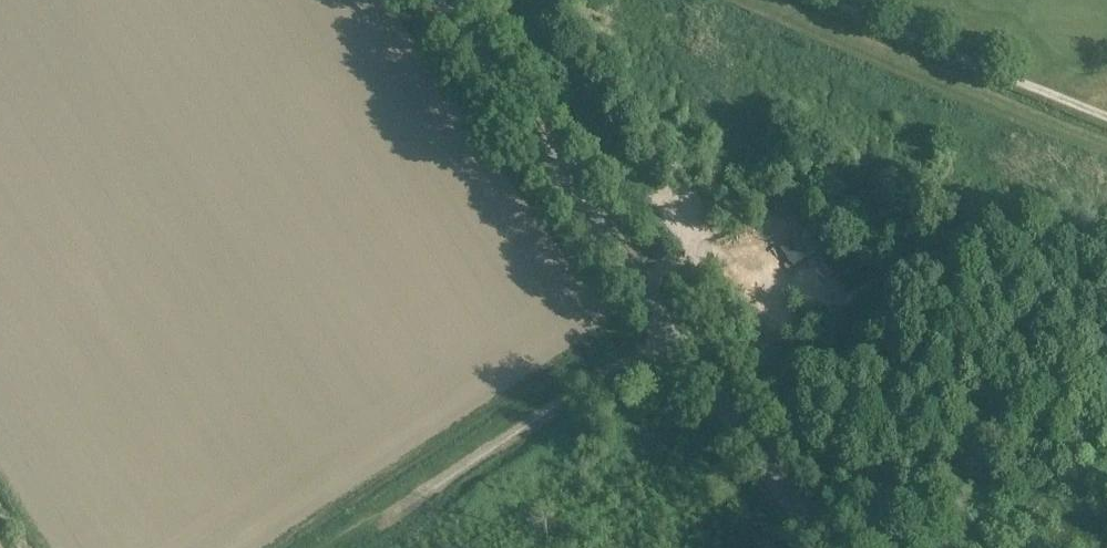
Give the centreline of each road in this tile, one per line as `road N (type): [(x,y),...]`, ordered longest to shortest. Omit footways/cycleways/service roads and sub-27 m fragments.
road 1 (unclassified): [(827,547),(450,0)]
road 2 (track): [(676,329),(372,528)]

